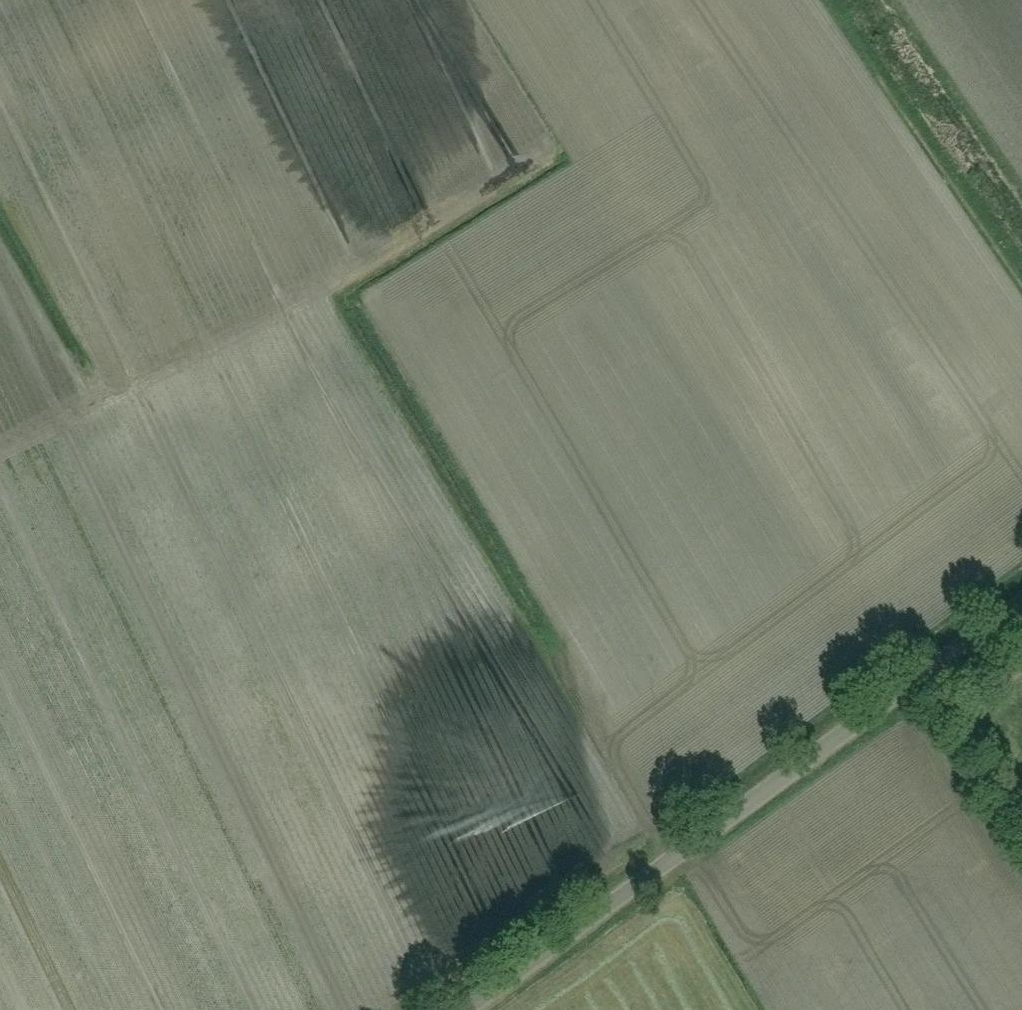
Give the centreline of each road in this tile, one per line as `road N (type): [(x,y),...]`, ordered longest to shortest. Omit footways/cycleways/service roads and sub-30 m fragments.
road 1 (unclassified): [(480,1009),(1021,606)]

